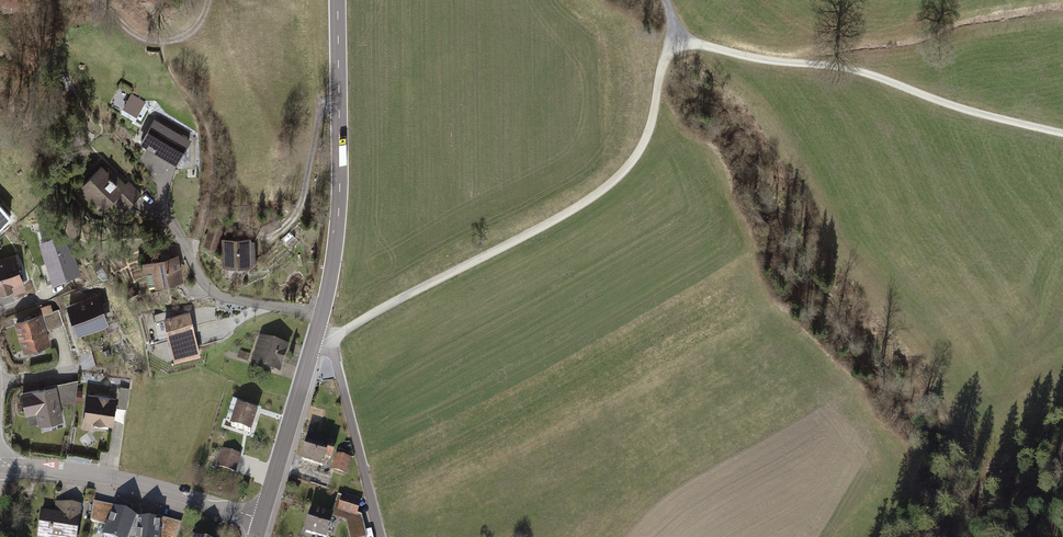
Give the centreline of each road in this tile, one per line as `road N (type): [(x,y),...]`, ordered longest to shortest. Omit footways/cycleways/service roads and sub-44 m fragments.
road 1 (residential): [(316,341),(343,334),(605,190),(649,138),(676,36)]
road 2 (track): [(676,36),(709,50),(841,69),(1062,134)]
road 3 (tertiary): [(322,315),(340,208),(338,0)]
road 4 (residential): [(262,522),(113,480),(0,469)]
road 5 (residential): [(382,536),(334,354),(316,341)]
road 6 (residential): [(164,211),(211,291),(322,315)]
road 7 (tertiary): [(262,522),(316,341)]
road 8 (track): [(212,0),(200,30),(181,42),(146,45),(79,0)]

